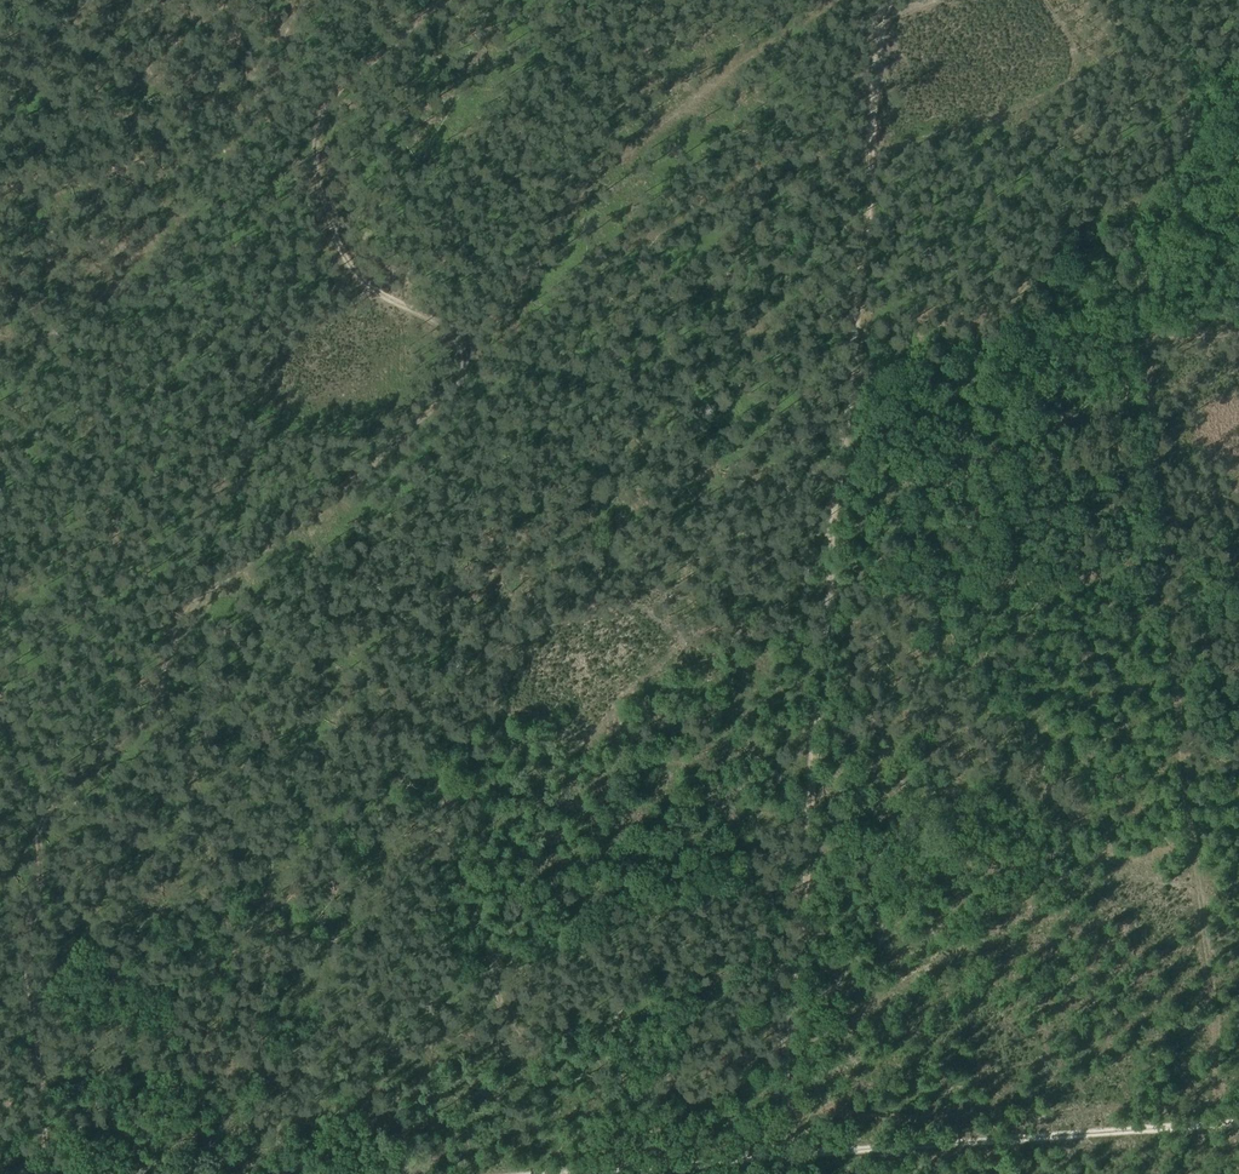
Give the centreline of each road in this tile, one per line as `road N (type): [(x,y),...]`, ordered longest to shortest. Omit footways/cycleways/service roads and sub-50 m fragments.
road 1 (track): [(37,891),(40,826),(86,770),(144,722),(160,659),(205,600),(488,355),(386,299),(342,264),(314,152),(318,123),(353,72),(449,0)]
road 2 (track): [(883,0),(782,1156)]
road 3 (track): [(559,1173),(1238,1119)]
road 4 (track): [(488,355),(612,170),(838,0)]

